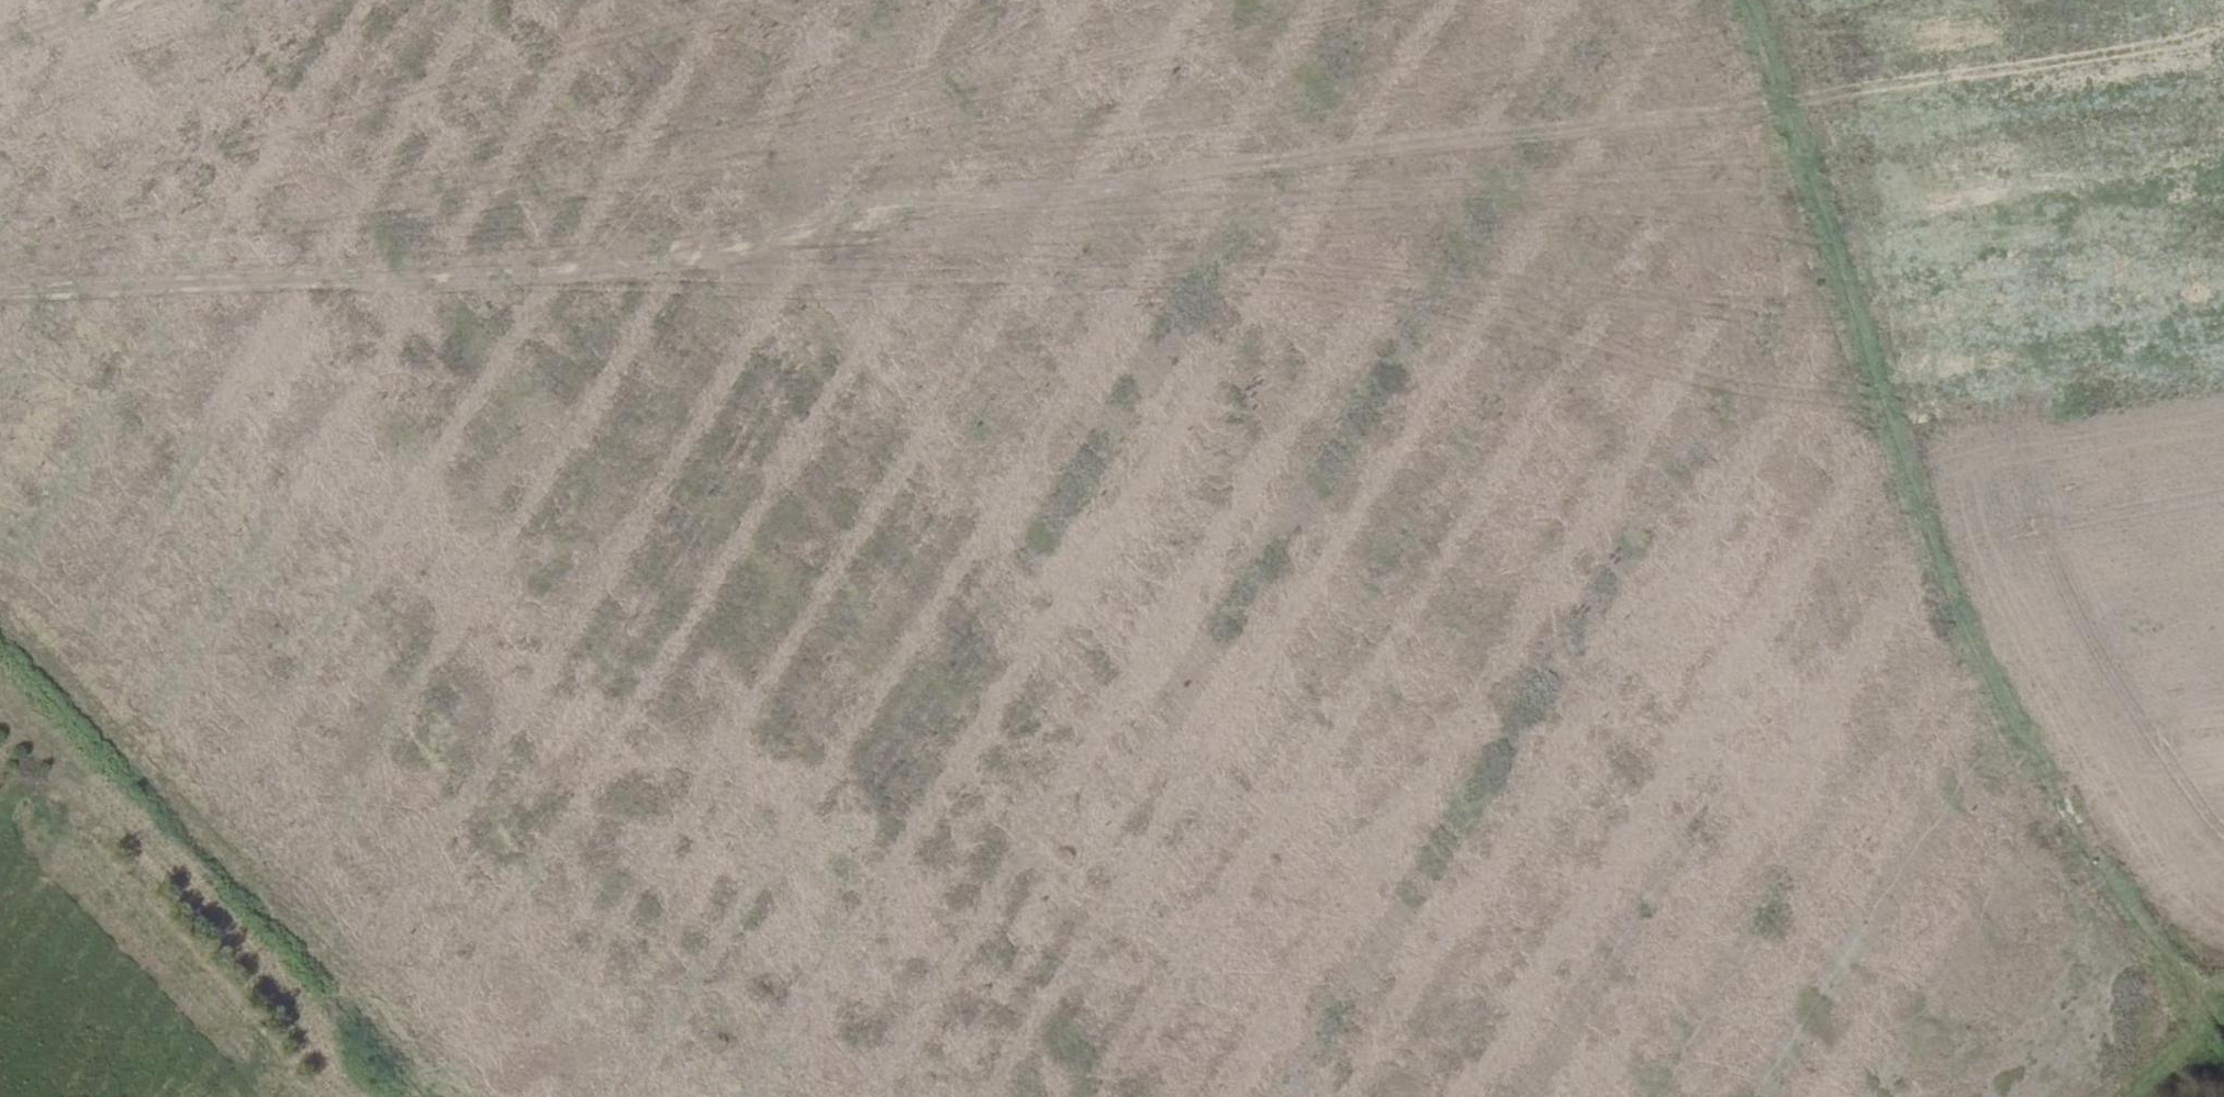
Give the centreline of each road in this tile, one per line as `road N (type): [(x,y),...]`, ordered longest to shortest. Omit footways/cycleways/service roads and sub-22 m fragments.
road 1 (track): [(1768,0),(1826,124),(1994,669),(2217,1019)]

